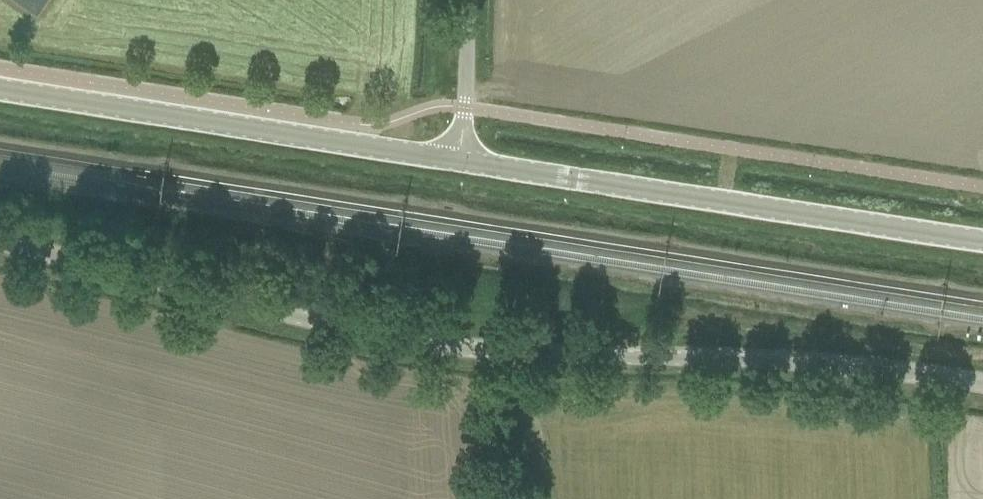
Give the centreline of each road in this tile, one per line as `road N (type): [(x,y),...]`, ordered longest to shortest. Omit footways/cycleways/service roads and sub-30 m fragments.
road 1 (unclassified): [(982,388),(811,362),(450,349),(0,247)]
road 2 (tertiary): [(982,241),(462,162)]
road 3 (tertiary): [(462,162),(0,88)]
road 4 (unclassified): [(462,162),(469,0)]

